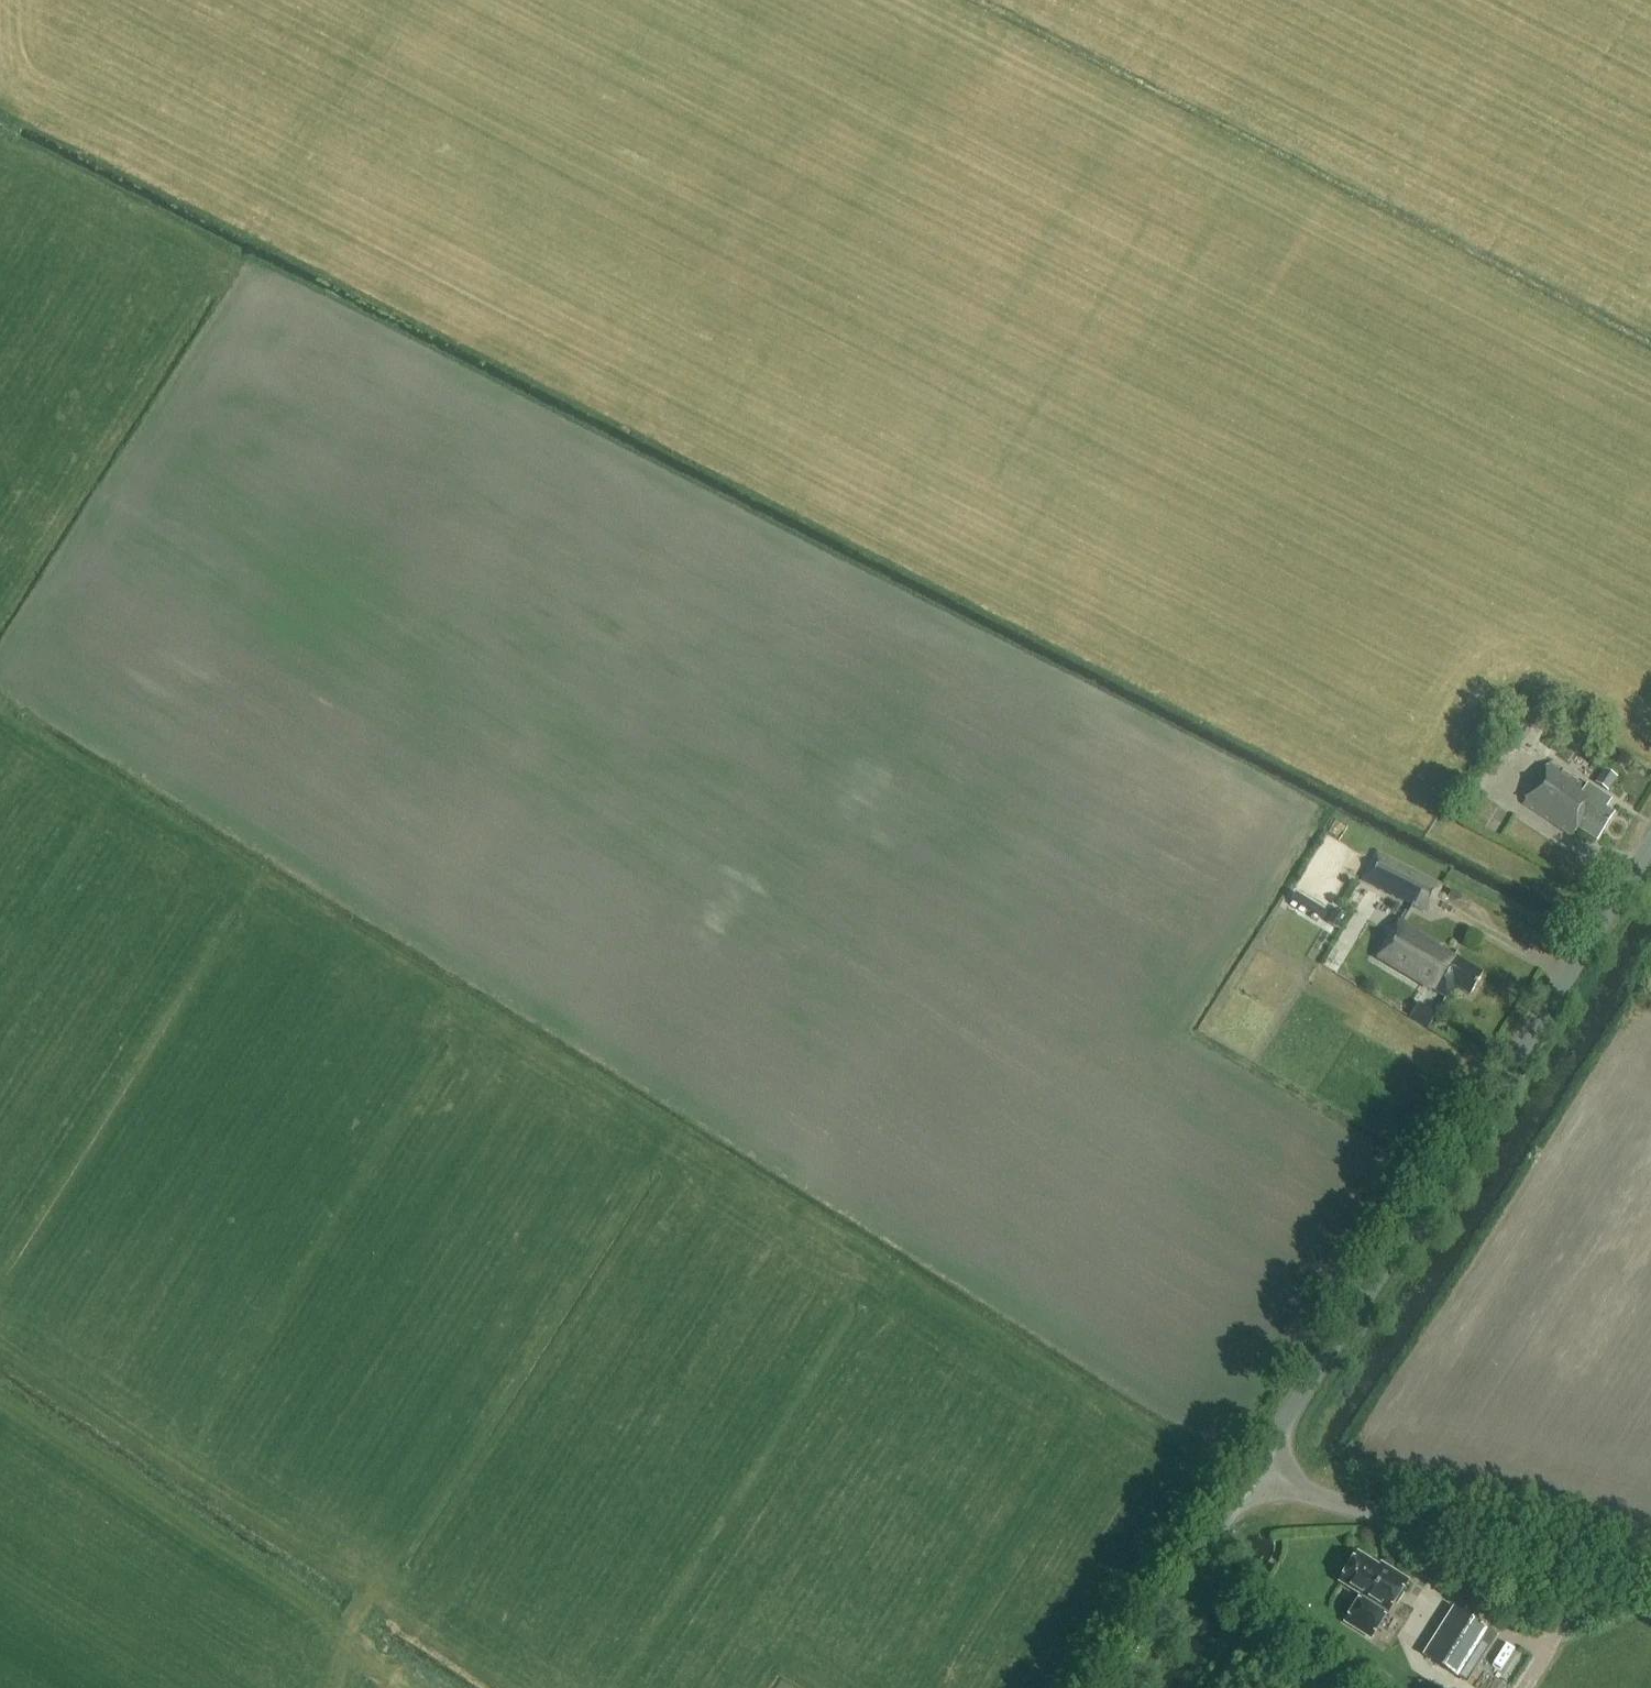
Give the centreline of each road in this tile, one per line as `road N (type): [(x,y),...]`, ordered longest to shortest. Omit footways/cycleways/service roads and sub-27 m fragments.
road 1 (unclassified): [(1258,1467),(1650,846)]
road 2 (unclassified): [(1650,1577),(1358,1508),(1258,1467)]
road 3 (unclassified): [(1117,1687),(1258,1467)]

